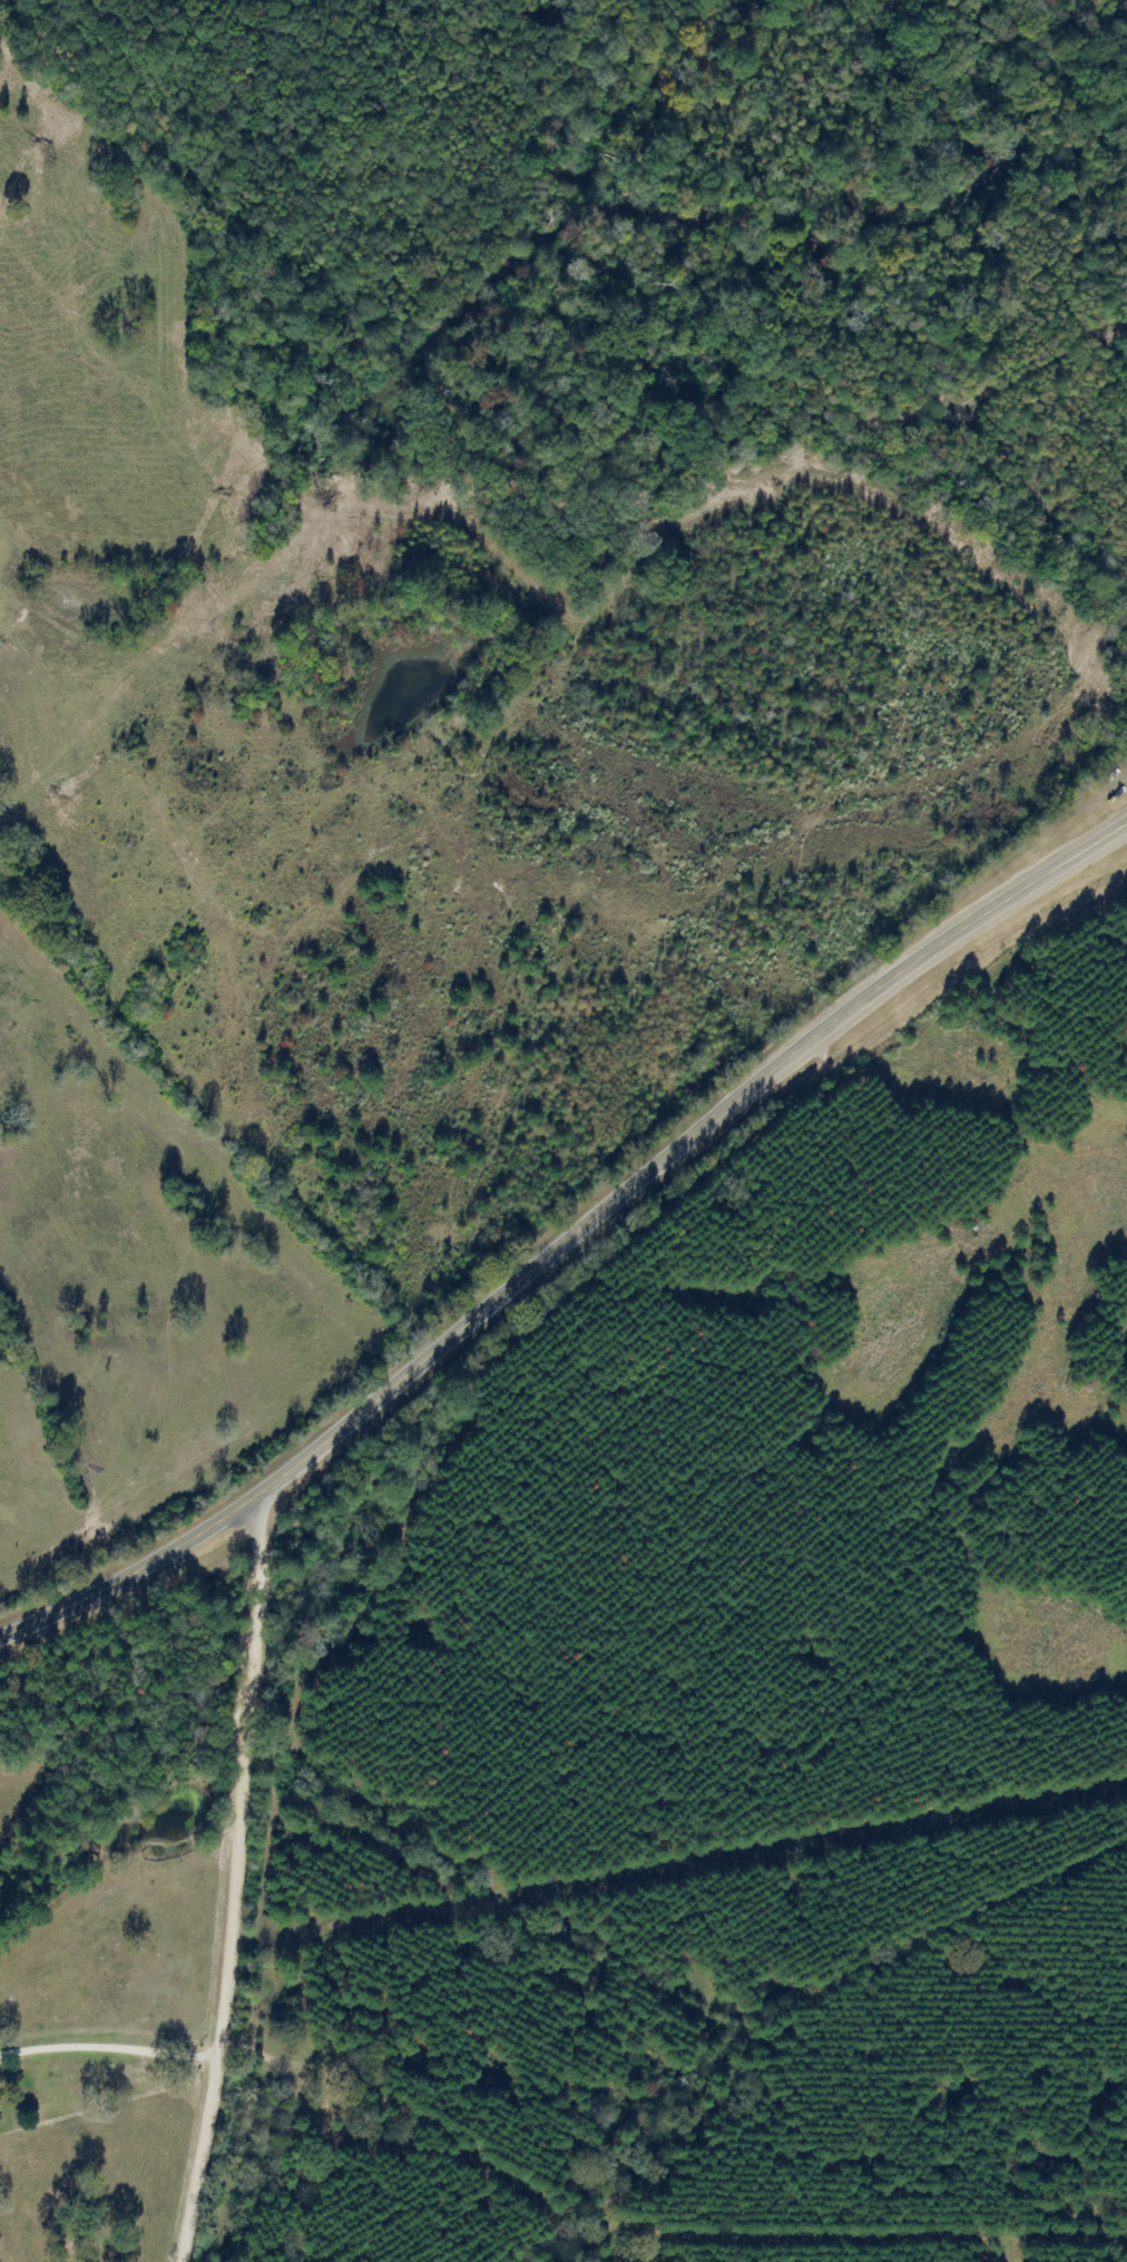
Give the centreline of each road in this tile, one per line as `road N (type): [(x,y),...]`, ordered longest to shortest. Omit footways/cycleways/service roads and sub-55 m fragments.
road 1 (secondary): [(1126,826),(823,1031),(340,1434),(218,1526),(70,1609),(0,1638)]
road 2 (residential): [(169,2261),(215,2062),(246,1505)]

